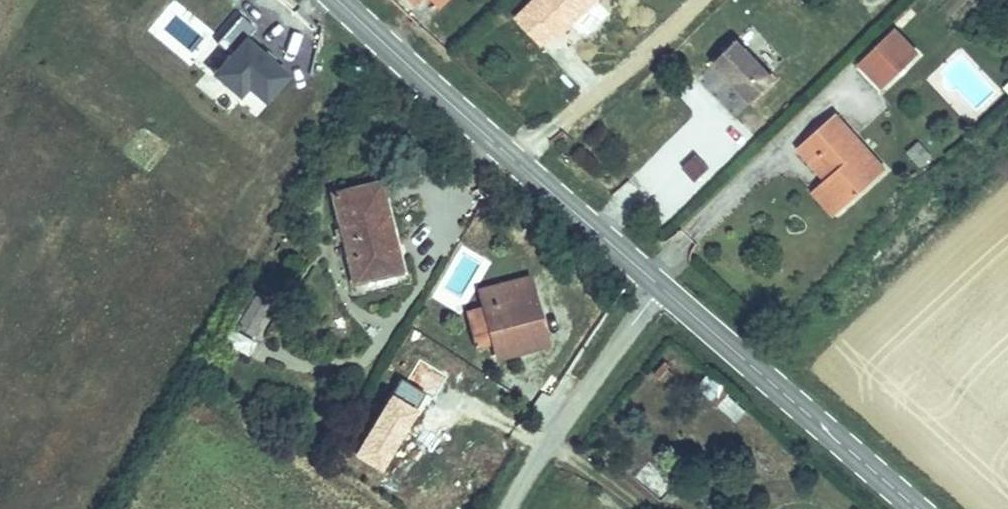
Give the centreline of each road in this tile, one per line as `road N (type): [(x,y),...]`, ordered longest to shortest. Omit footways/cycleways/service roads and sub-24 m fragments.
road 1 (secondary): [(343,0),(660,280)]
road 2 (secondary): [(660,280),(915,508)]
road 3 (residential): [(500,508),(660,280)]

